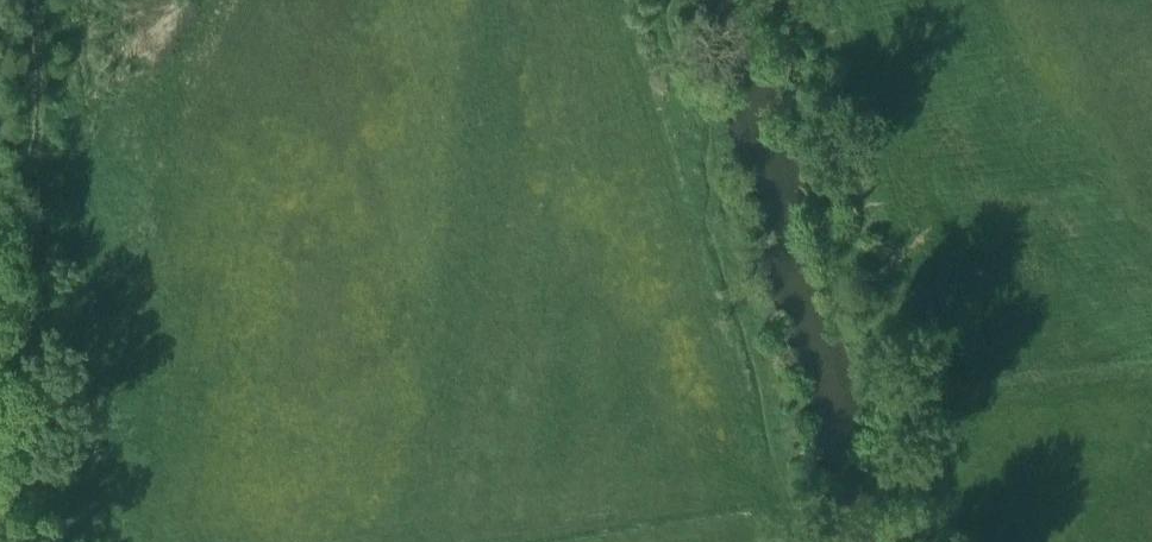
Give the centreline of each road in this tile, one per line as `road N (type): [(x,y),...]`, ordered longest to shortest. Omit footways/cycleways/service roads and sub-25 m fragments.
road 1 (track): [(791,541),(653,0)]

